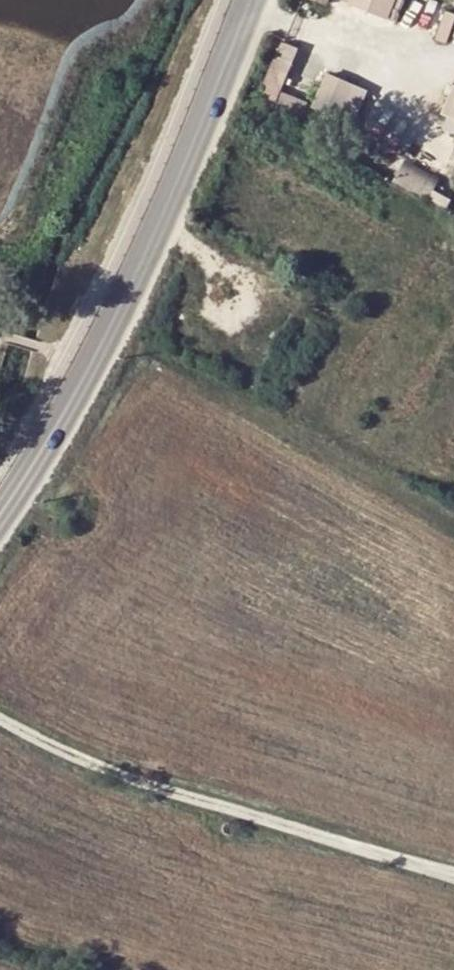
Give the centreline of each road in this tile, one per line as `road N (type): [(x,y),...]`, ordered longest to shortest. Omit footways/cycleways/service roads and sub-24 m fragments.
road 1 (secondary): [(250,0),(164,220),(0,518)]
road 2 (unclassified): [(0,712),(36,736),(133,772),(453,876)]

